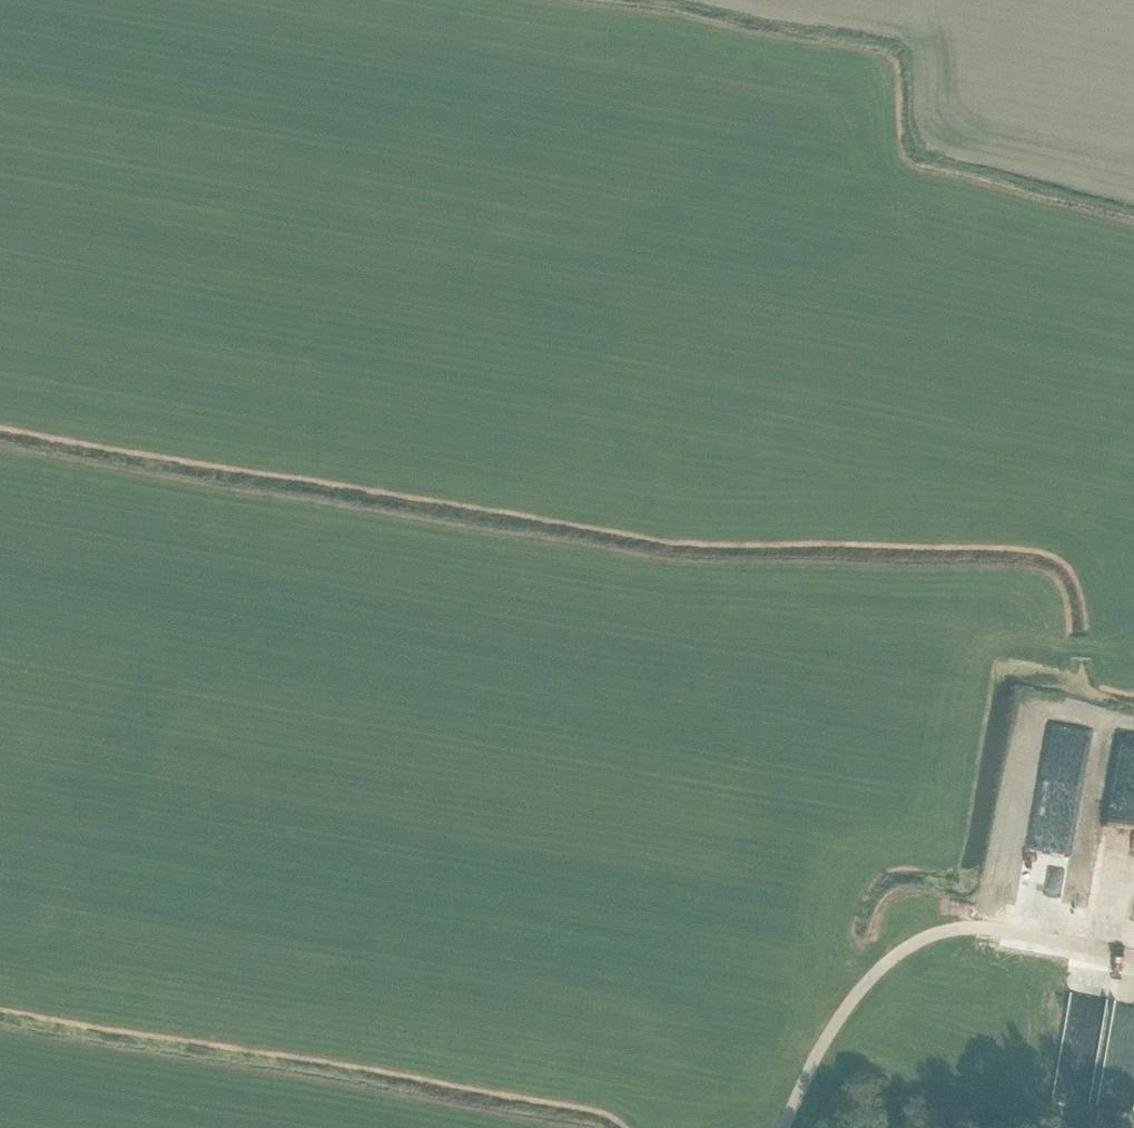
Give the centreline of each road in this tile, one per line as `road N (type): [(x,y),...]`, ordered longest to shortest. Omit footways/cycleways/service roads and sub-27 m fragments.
road 1 (track): [(787,1127),(858,995),(933,935),(1002,930),(1133,954)]

